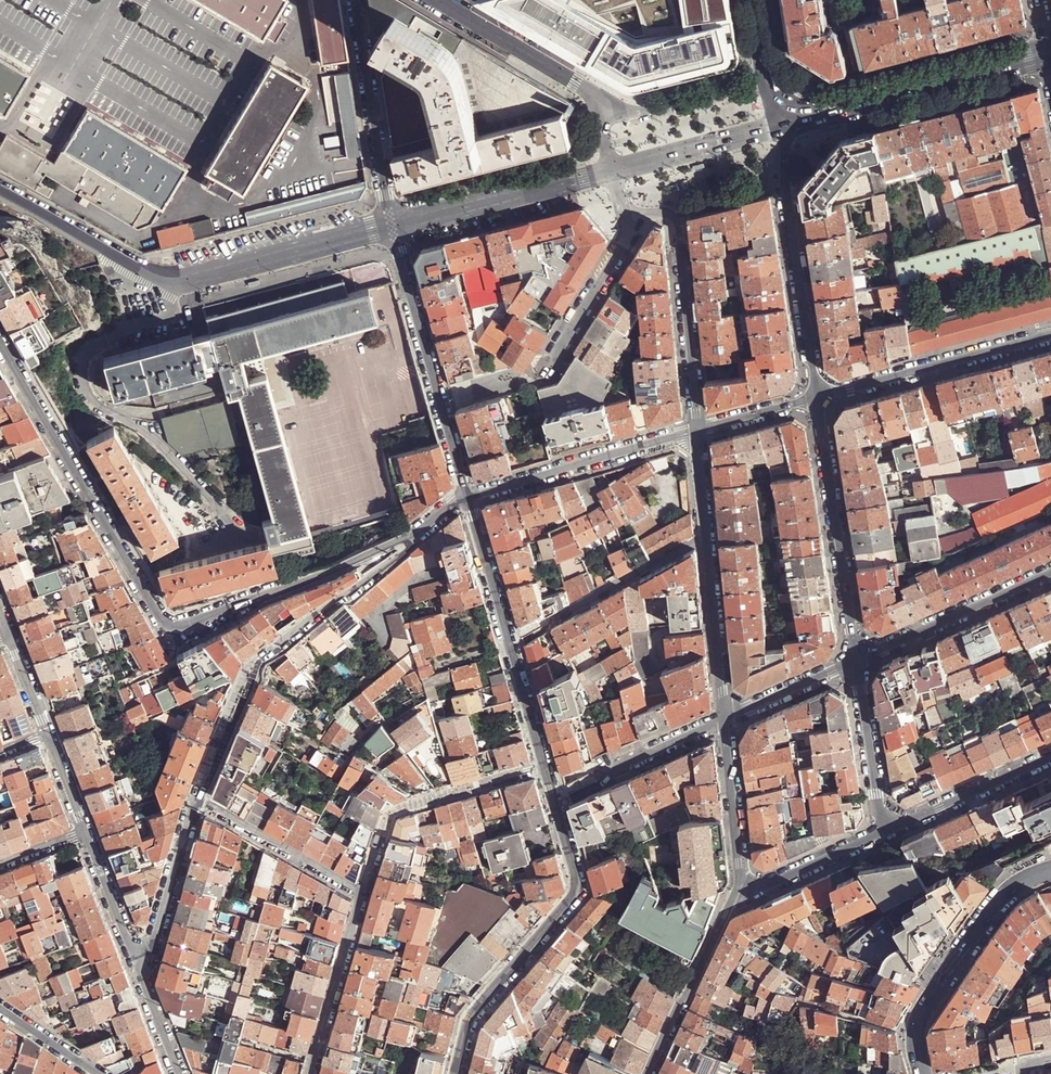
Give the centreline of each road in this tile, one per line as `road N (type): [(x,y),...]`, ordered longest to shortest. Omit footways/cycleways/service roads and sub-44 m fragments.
road 1 (residential): [(0,344),(161,618),(175,628),(329,573),(423,528)]
road 2 (secondary): [(0,193),(173,281),(391,227)]
road 3 (residential): [(544,765),(575,868),(574,896),(467,1022),(456,1073)]
road 4 (residential): [(391,227),(468,497)]
road 5 (residential): [(468,497),(544,765)]
road 6 (secondary): [(1050,55),(784,125)]
road 7 (residential): [(815,398),(784,125)]
road 8 (residential): [(855,659),(815,398)]
road 9 (residential): [(626,218),(664,213),(676,226),(696,432)]
road 10 (tertiary): [(922,1073),(914,1032),(920,1013),(996,904),(1050,870)]
road 11 (residential): [(815,398),(1050,335)]
road 12 (residential): [(468,497),(696,432)]
road 13 (residential): [(355,0),(391,227)]
road 14 (secondary): [(391,227),(612,168)]
road 15 (residential): [(257,662),(407,551),(423,528)]
road 16 (residential): [(1050,570),(855,659)]
road 17 (residential): [(744,896),(723,913),(647,1073)]
road 18 (secondary): [(436,0),(577,84),(595,104)]
road 19 (residential): [(196,799),(361,894)]
road 20 (residential): [(141,979),(196,799)]
road 21 (residential): [(361,894),(309,1073)]
road 22 (residential): [(537,377),(629,233),(626,218)]
road 23 (residential): [(706,535),(725,719)]
road 24 (residential): [(883,832),(1050,756)]
road 25 (residential): [(725,719),(744,896)]
road 26 (secondary): [(612,168),(784,125)]
road 27 (residential): [(552,621),(706,535)]
road 28 (residential): [(883,832),(855,659)]
road 29 (residential): [(766,78),(599,118)]
road 30 (residential): [(84,832),(141,979)]
road 31 (residential): [(744,896),(883,832)]
road 32 (residential): [(855,659),(725,719)]
road 33 (residential): [(725,719),(598,776)]
road 34 (residential): [(696,432),(815,398)]

